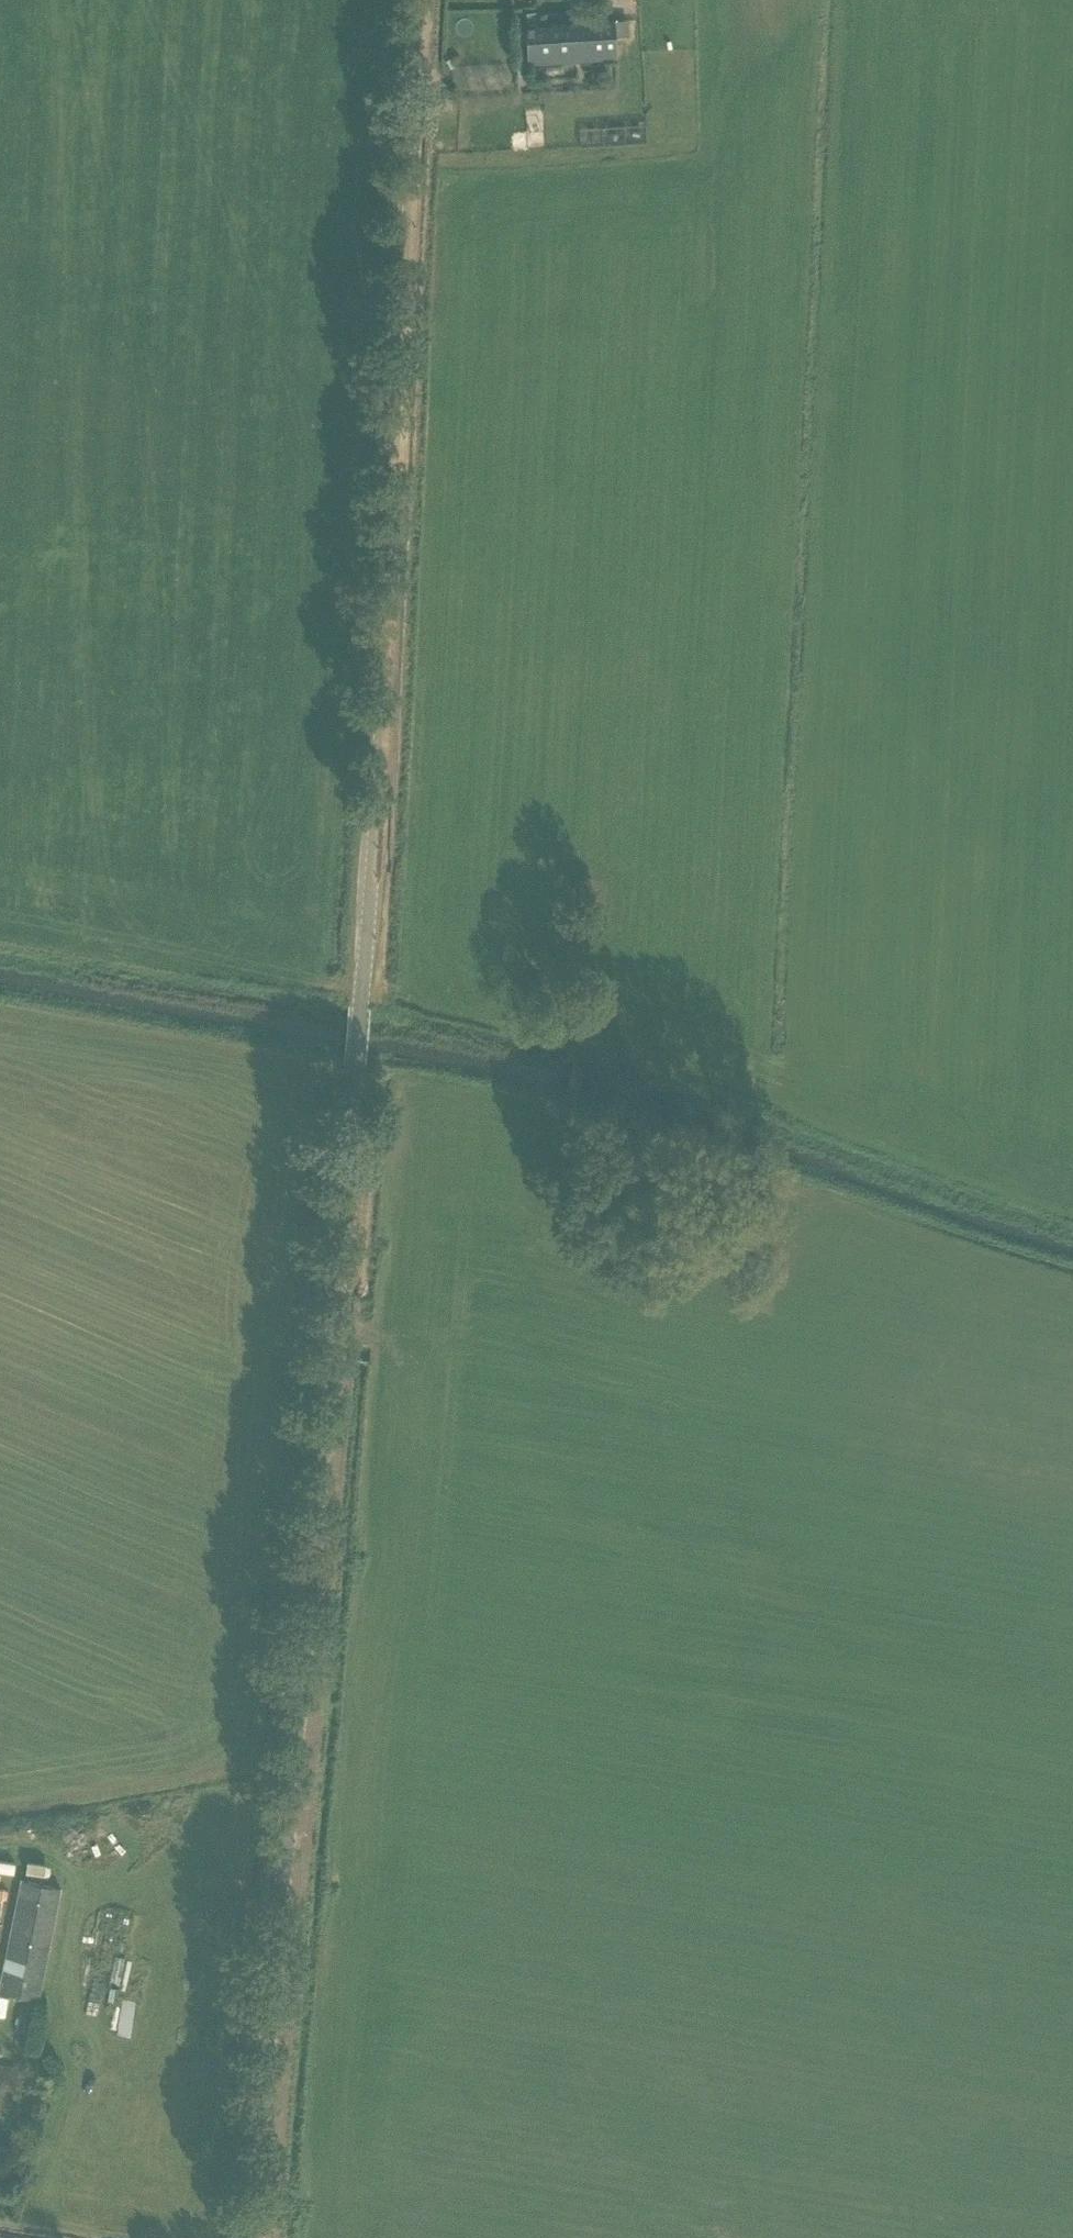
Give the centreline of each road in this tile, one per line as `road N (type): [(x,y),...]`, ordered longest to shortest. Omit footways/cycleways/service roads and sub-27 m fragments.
road 1 (unclassified): [(246,2237),(249,2103),(361,1007),(418,0)]

